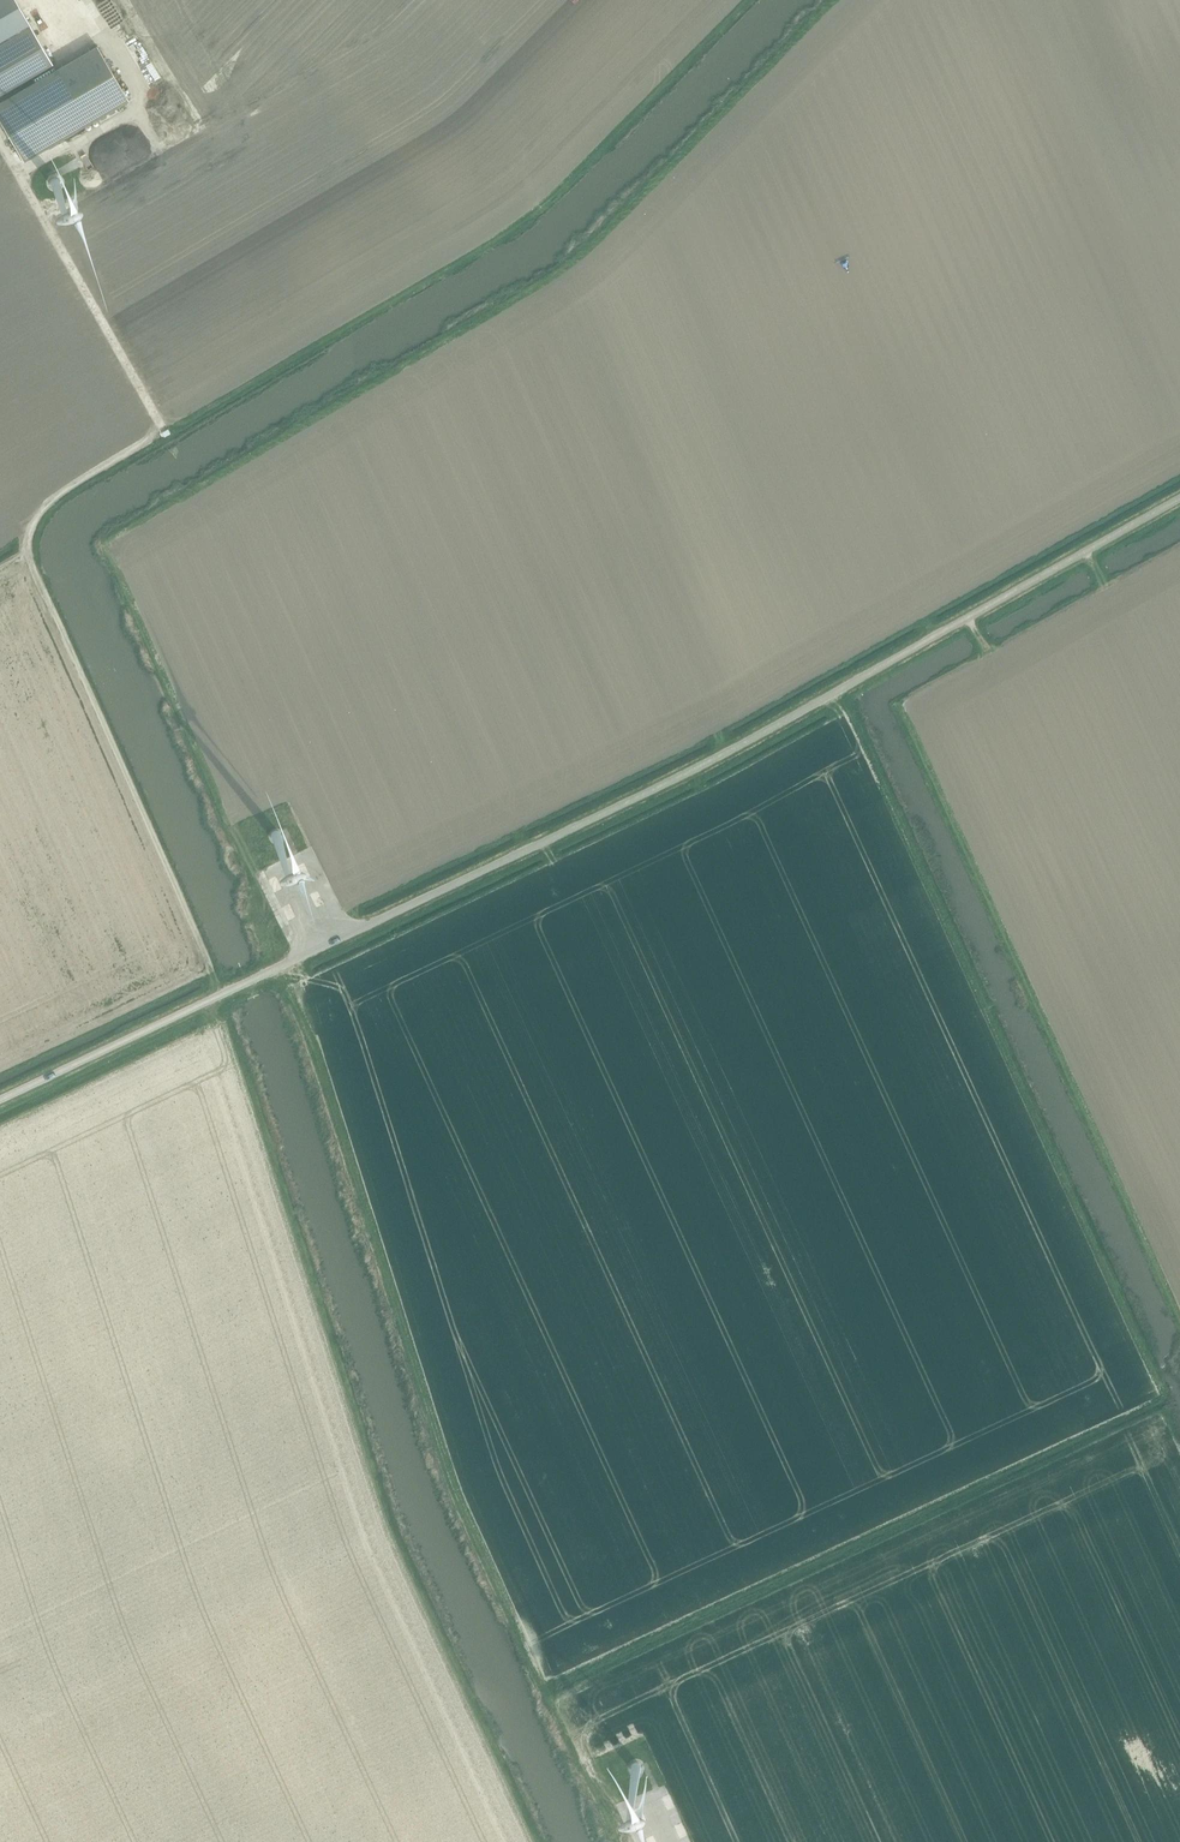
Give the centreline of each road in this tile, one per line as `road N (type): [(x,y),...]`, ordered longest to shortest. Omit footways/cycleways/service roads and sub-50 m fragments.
road 1 (unclassified): [(0,1098),(686,772),(1179,497)]

